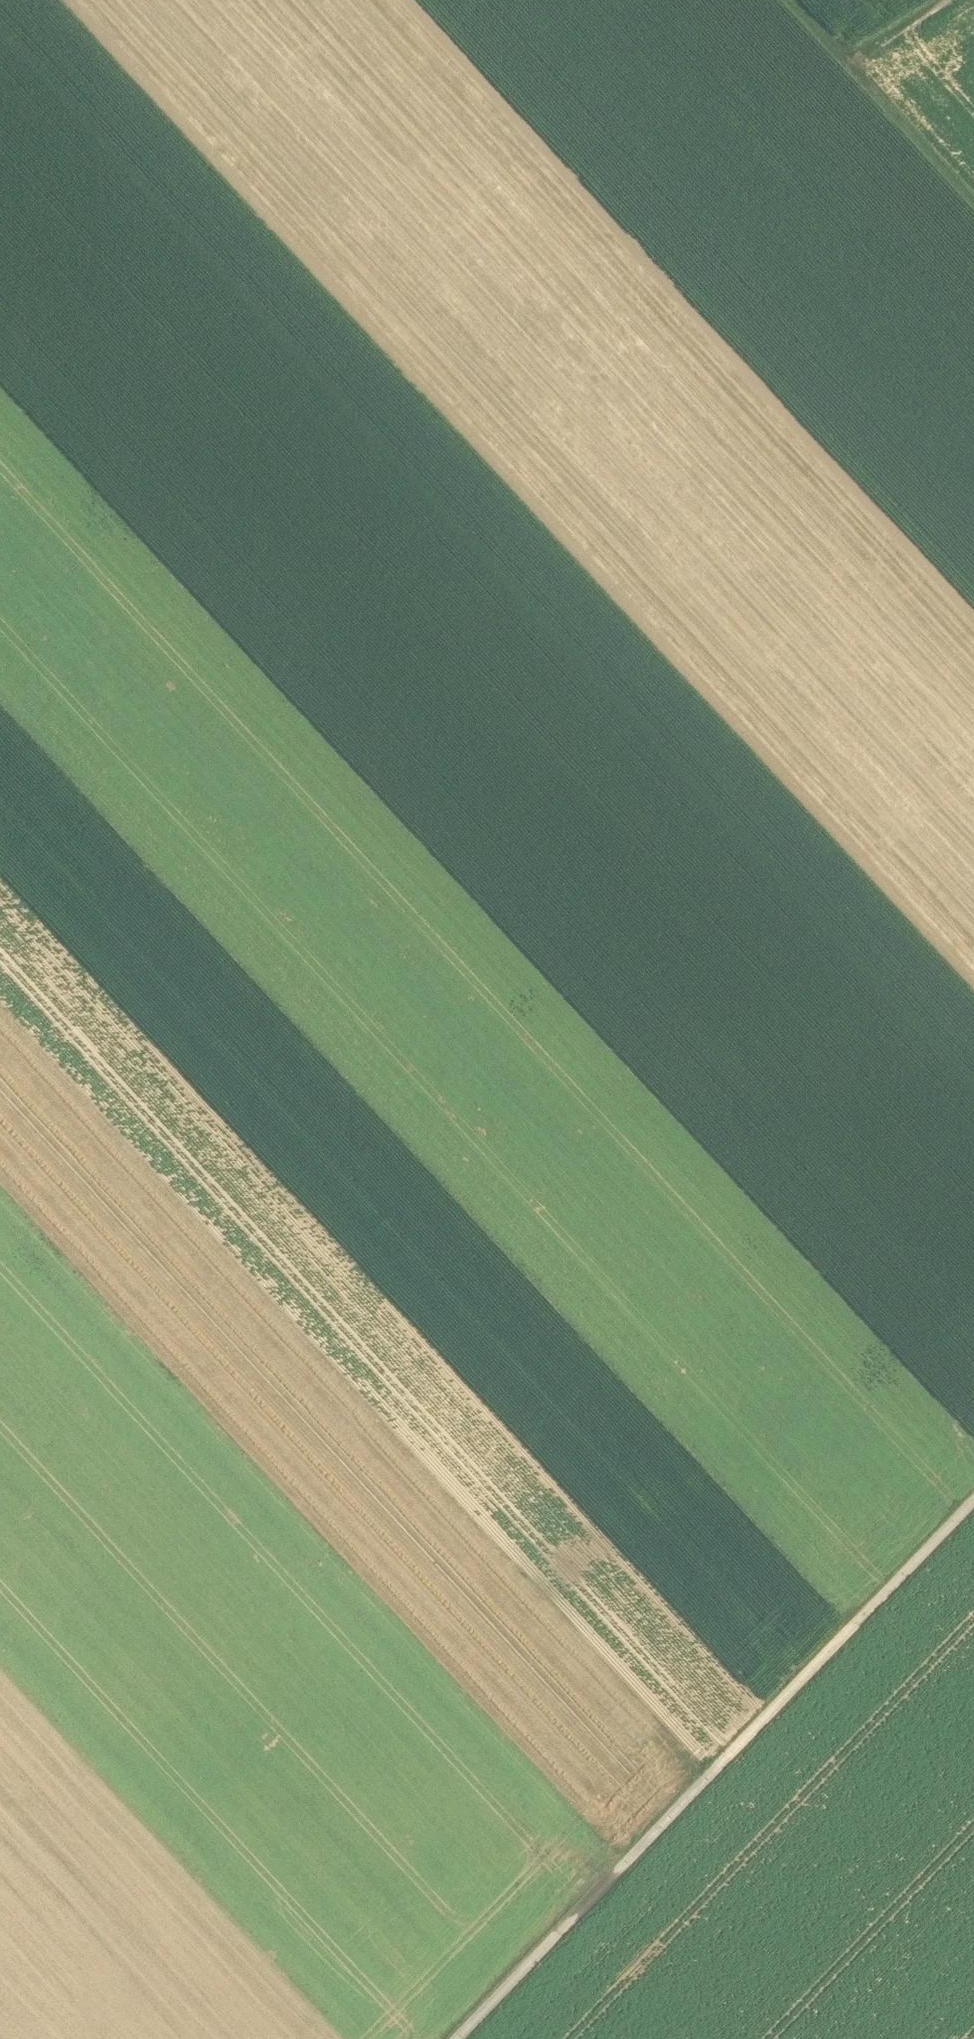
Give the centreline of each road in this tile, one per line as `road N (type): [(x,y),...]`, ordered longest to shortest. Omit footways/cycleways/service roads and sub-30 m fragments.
road 1 (track): [(460,2038),(973,1501)]
road 2 (track): [(788,0),(973,205)]

